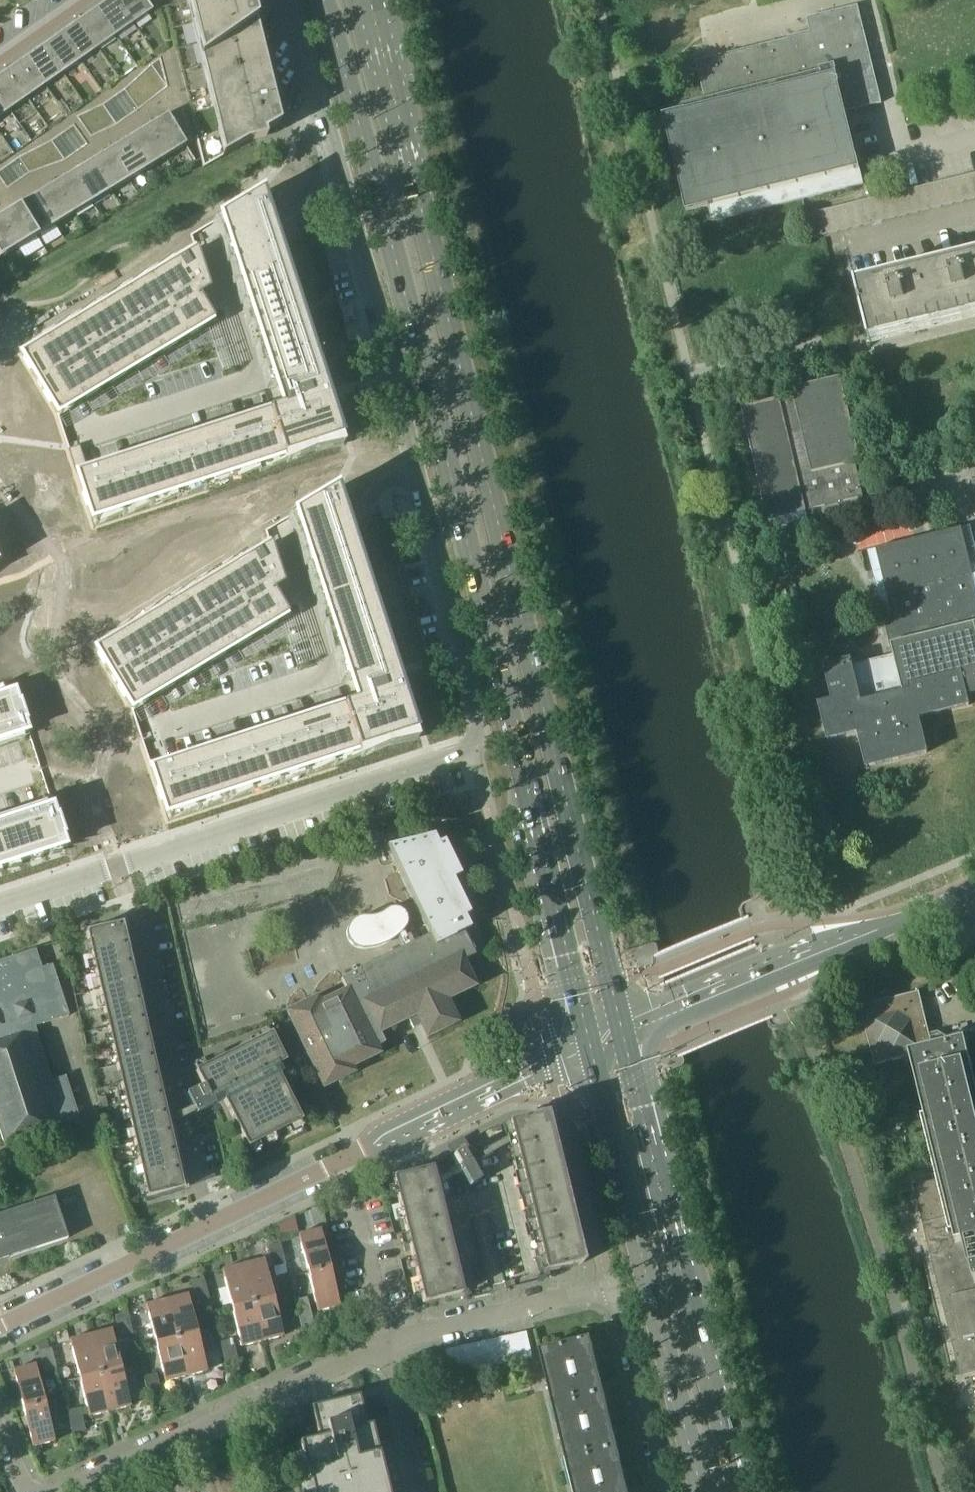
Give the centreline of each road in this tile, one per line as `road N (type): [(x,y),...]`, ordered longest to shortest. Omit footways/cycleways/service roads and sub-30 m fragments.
road 1 (residential): [(283,0),(479,729),(475,761),(0,910)]
road 2 (primary): [(324,0),(453,482),(587,1044)]
road 3 (primary): [(625,1028),(371,0)]
road 4 (primary): [(742,1491),(625,1028)]
road 5 (primary): [(587,1044),(702,1491)]
road 6 (residential): [(0,1325),(344,1159)]
road 7 (tertiary): [(625,1028),(971,892)]
road 8 (residential): [(59,1491),(387,1342)]
road 9 (residential): [(387,1342),(585,1293),(610,1294)]
road 10 (unclassified): [(610,1294),(663,1491)]
road 11 (residential): [(423,1491),(387,1342)]
road 12 (unclassified): [(344,1159),(477,1093)]
road 13 (residential): [(477,1093),(587,1044)]

